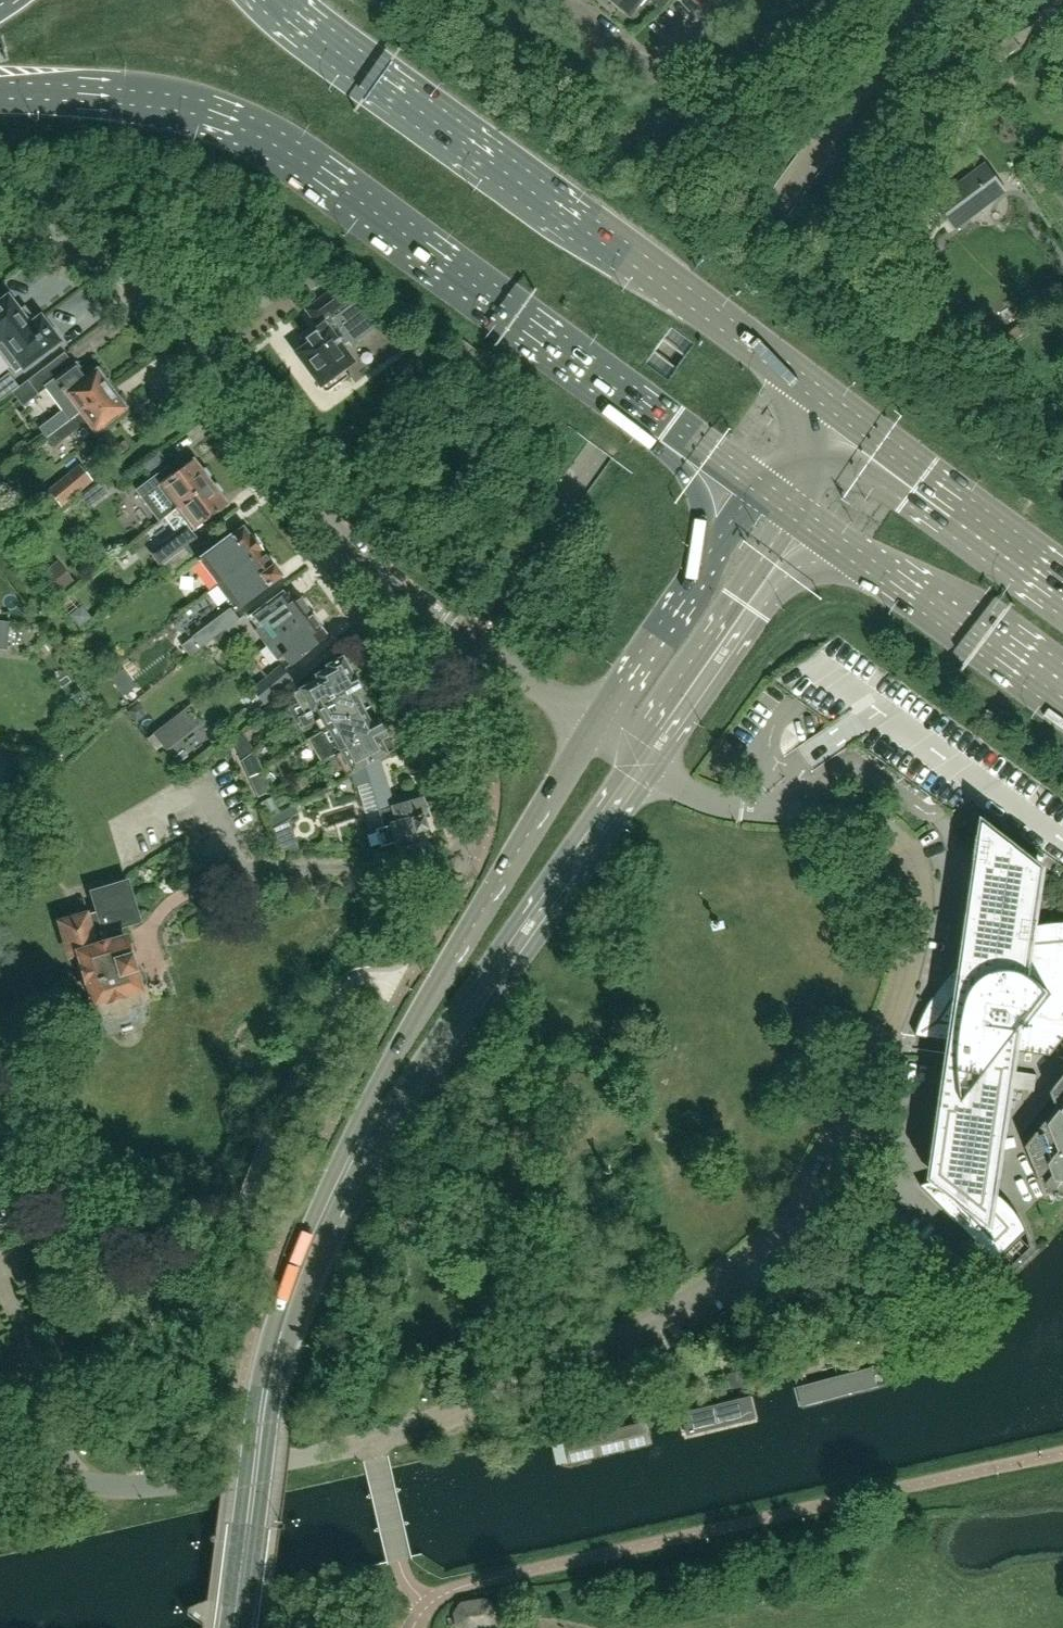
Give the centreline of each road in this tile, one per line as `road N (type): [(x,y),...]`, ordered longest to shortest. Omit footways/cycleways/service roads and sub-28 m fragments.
road 1 (unclassified): [(0,1468),(88,1484),(157,1486),(373,1442),(608,1345),(711,1286),(772,1237),(816,1175),(886,1027),(916,931),(916,869),(898,840),(864,817),(720,803),(642,763)]
road 2 (primary): [(0,88),(147,99),(247,126),(759,484)]
road 3 (primary): [(844,412),(277,0)]
road 4 (unclassified): [(416,601),(322,511),(176,322),(127,273),(59,239),(0,230)]
road 5 (secondary): [(593,726),(457,950),(343,1179)]
road 6 (secondary): [(343,1179),(642,763)]
road 7 (secondary): [(235,1627),(262,1394),(298,1275),(343,1179)]
road 8 (residential): [(416,601),(407,647),(466,810),(447,865),(416,871)]
road 9 (primary): [(806,519),(1062,691)]
road 10 (secondary): [(642,763),(806,519)]
road 11 (secondary): [(759,484),(593,726)]
road 12 (primary): [(1062,574),(844,412)]
road 13 (residential): [(732,0),(648,72),(562,0)]
road 14 (unclassified): [(593,726),(416,601)]

